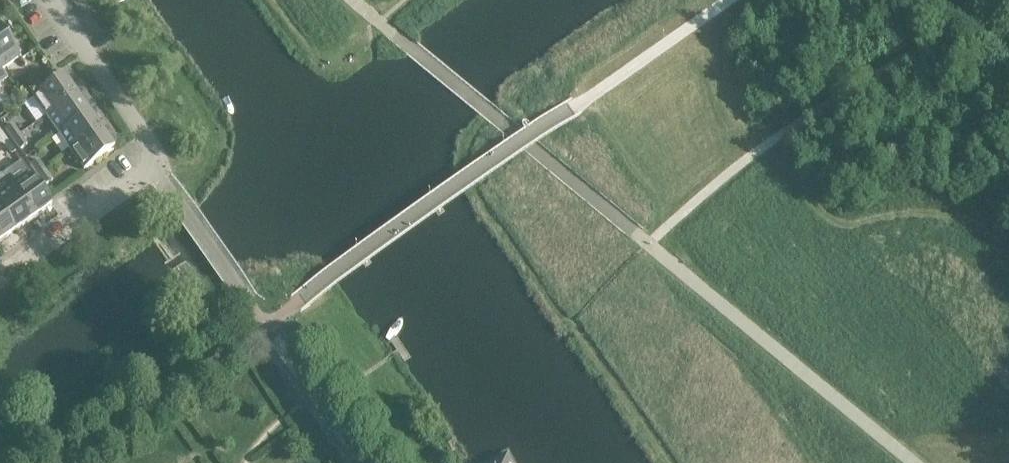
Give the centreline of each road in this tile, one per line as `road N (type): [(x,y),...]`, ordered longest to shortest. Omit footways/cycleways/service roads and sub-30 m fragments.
road 1 (residential): [(0,275),(155,159),(49,0)]

